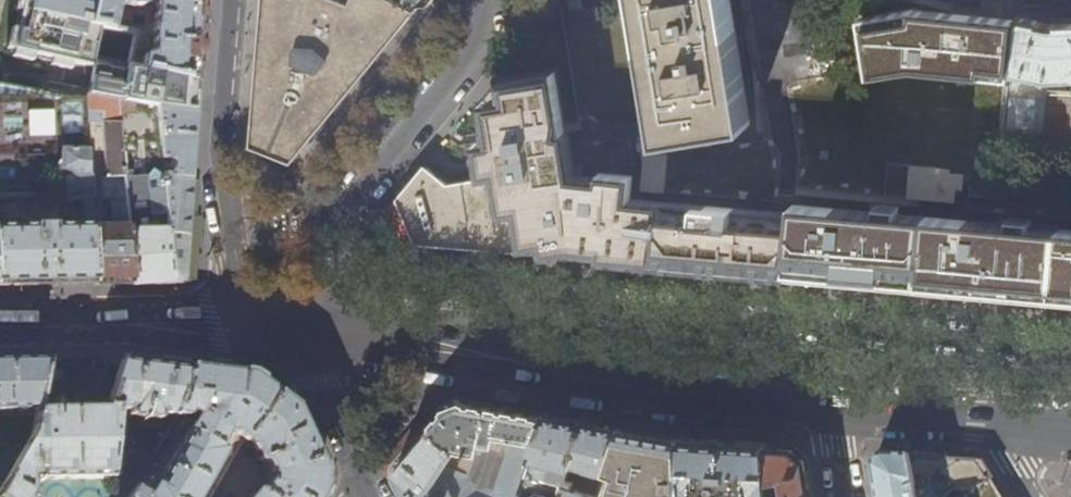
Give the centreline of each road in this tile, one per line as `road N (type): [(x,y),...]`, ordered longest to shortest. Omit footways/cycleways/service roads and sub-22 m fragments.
road 1 (secondary): [(834,414),(683,397),(325,331)]
road 2 (residential): [(325,331),(342,218),(480,43),(480,0)]
road 3 (residential): [(234,0),(223,128),(246,319)]
road 4 (secondary): [(246,319),(0,325)]
road 5 (secondary): [(993,425),(834,414)]
road 6 (residential): [(325,331),(322,383),(363,475)]

